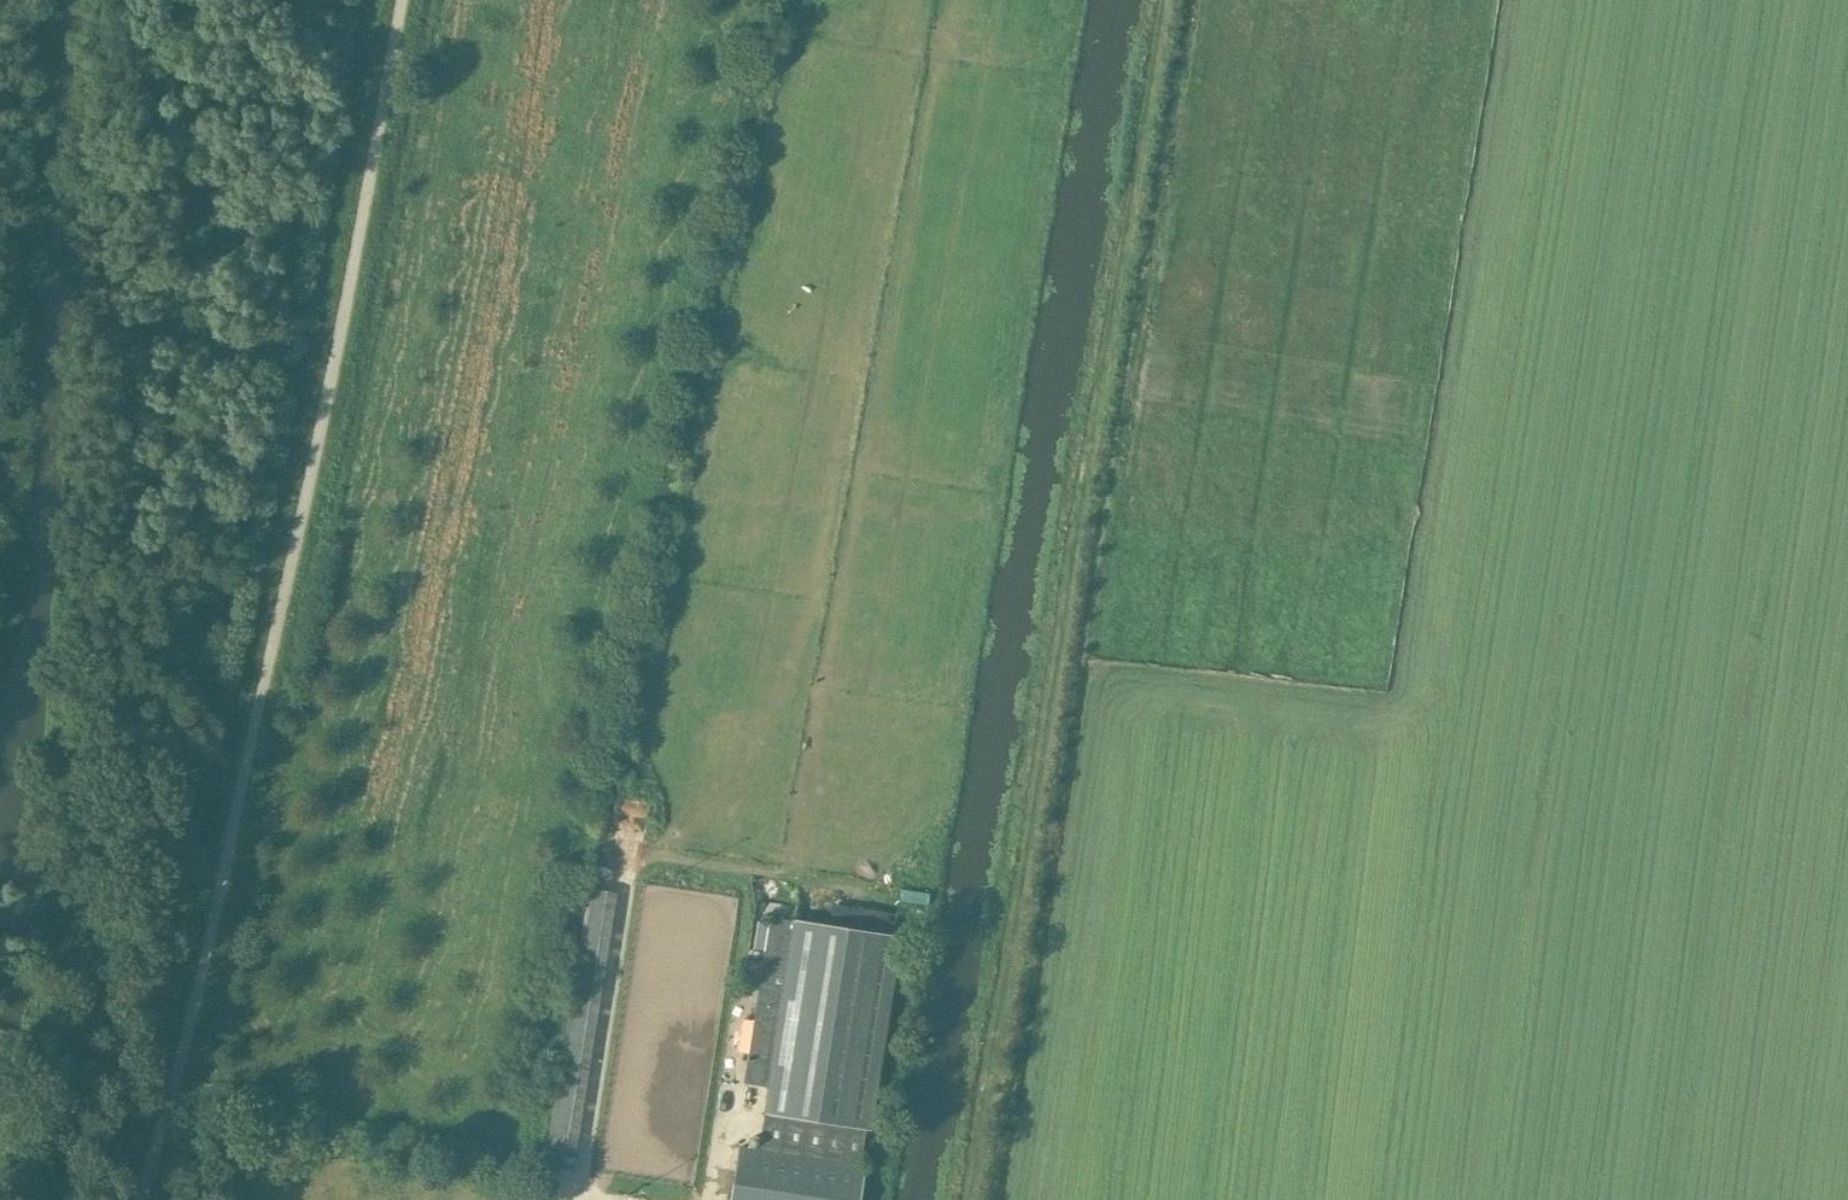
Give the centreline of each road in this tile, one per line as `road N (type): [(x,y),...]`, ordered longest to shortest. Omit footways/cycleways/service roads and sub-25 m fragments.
road 1 (track): [(402,0),(324,407),(175,1076)]
road 2 (track): [(175,1076),(139,1199)]

